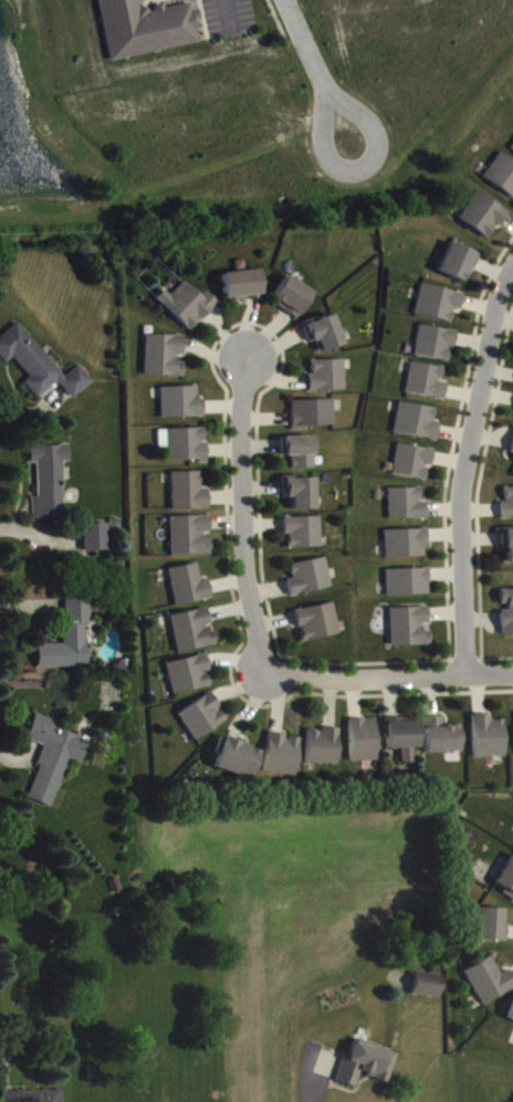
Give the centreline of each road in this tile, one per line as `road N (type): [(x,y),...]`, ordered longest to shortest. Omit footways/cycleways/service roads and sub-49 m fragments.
road 1 (residential): [(512,260),(488,328),(460,495),(464,672)]
road 2 (residential): [(250,363),(261,674)]
road 3 (residential): [(512,672),(261,674)]
road 4 (residential): [(328,91),(321,141),(331,165),(348,171),(365,166),(376,127),(328,91)]

